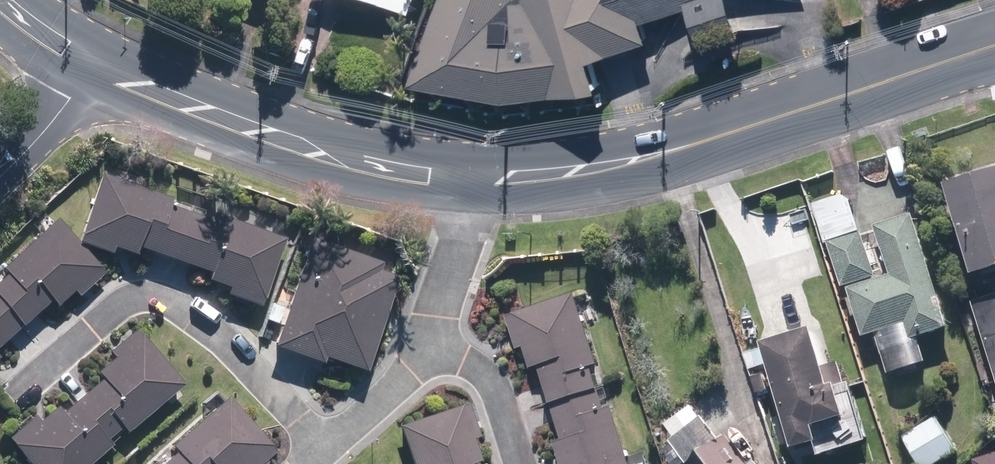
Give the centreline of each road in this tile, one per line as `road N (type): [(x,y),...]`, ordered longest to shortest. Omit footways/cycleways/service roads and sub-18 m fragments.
road 1 (secondary): [(994,46),(662,158),(548,182),(467,188)]
road 2 (residential): [(22,395),(124,304),(161,296),(195,310),(330,443)]
road 3 (secondary): [(467,188),(346,168),(88,72)]
road 4 (residential): [(524,463),(504,393),(464,356),(428,340)]
road 5 (residential): [(467,188),(428,340)]
road 6 (residential): [(428,340),(414,373),(330,443)]
road 7 (residential): [(88,72),(63,112),(0,177)]

